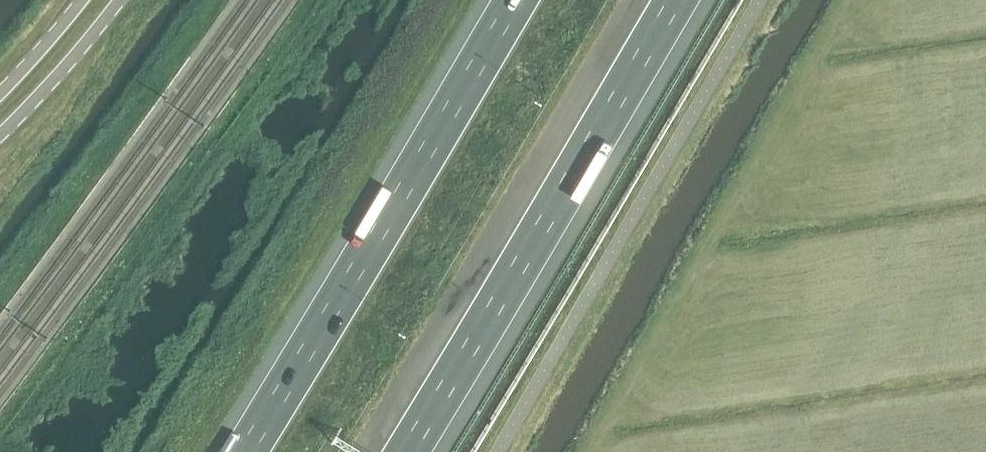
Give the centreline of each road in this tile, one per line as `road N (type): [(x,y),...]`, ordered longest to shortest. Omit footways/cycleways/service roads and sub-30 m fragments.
road 1 (motorway): [(516,0),(245,451)]
road 2 (motorway): [(408,451),(677,0)]
road 3 (secondary): [(0,133),(120,0)]
road 4 (secondary): [(86,0),(0,91)]

